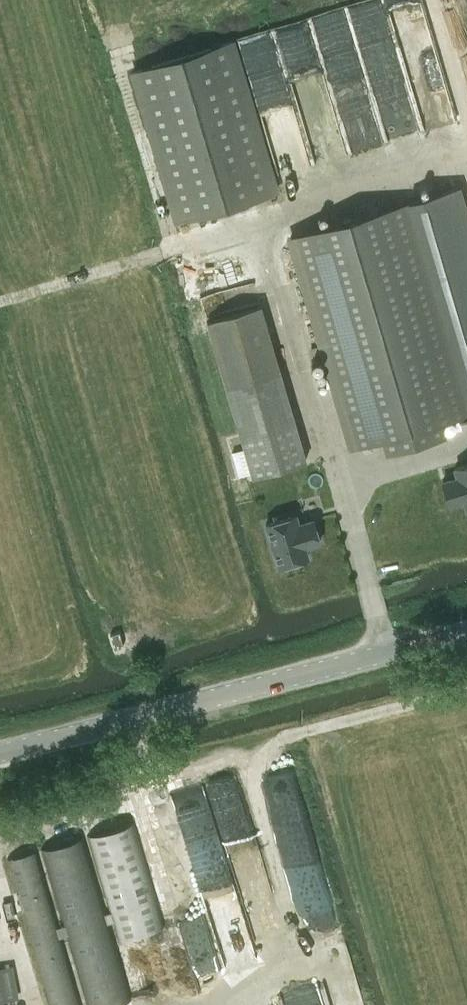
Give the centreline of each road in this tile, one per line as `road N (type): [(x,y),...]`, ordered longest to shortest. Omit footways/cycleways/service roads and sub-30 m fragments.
road 1 (unclassified): [(0,748),(466,632)]

